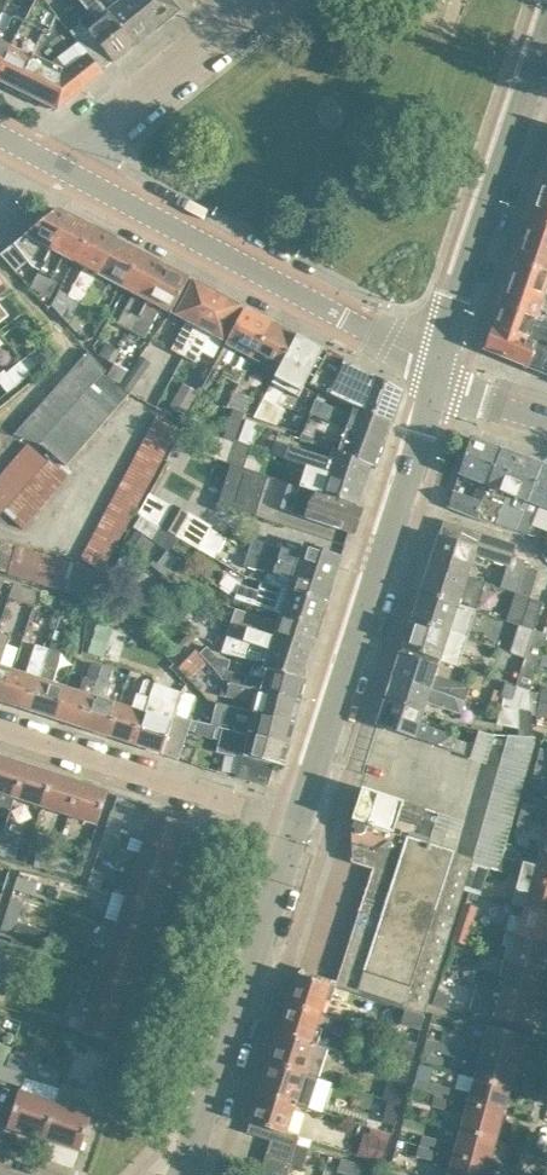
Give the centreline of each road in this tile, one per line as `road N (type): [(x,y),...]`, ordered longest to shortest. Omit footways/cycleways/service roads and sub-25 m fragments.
road 1 (tertiary): [(299,826),(439,374)]
road 2 (tertiary): [(439,374),(50,162)]
road 3 (tertiary): [(185,1174),(299,826)]
road 4 (tertiary): [(439,374),(546,34)]
road 5 (residential): [(0,727),(299,826)]
road 6 (unclassified): [(50,162),(231,20)]
road 7 (tertiary): [(439,374),(484,406),(546,426)]

